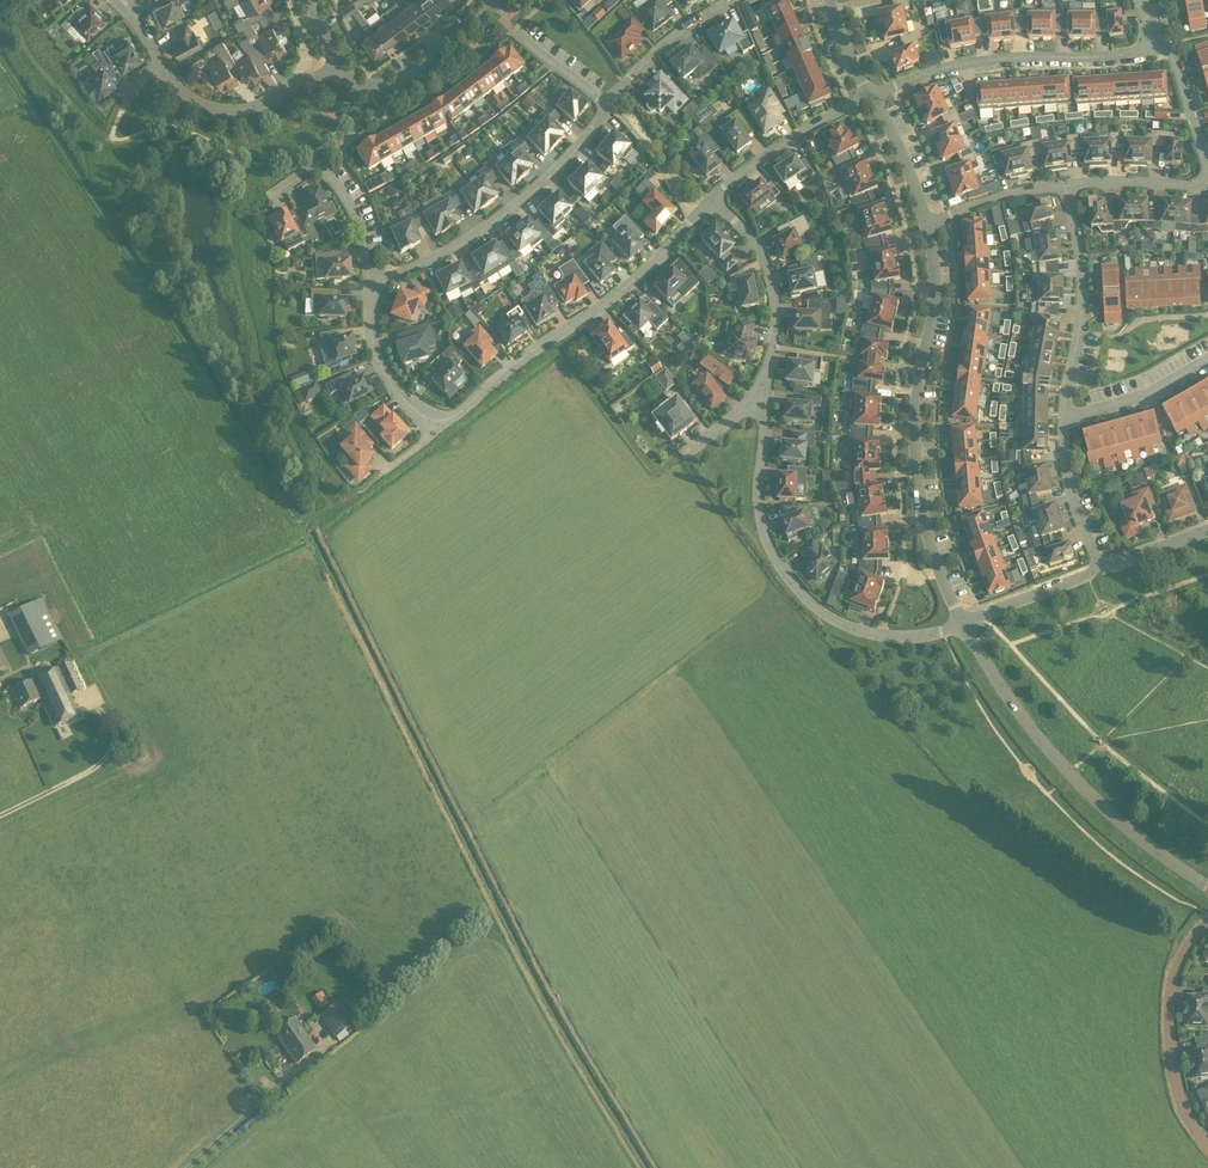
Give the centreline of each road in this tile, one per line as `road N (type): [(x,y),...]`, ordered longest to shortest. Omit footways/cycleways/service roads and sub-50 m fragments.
road 1 (tertiary): [(963,621),(927,532),(916,456),(933,312),(928,225)]
road 2 (residential): [(963,621),(927,634),(877,635),(804,599),(784,574),(761,509),(768,384)]
road 3 (tertiary): [(1207,887),(1069,774),(998,684),(963,621)]
road 4 (residential): [(434,422),(449,420),(616,297),(712,201)]
road 5 (residential): [(370,280),(442,256),(527,199),(609,104)]
road 6 (residential): [(873,98),(979,61),(1142,51)]
road 7 (residential): [(1207,1146),(1182,1105),(1170,1008),(1174,973),(1207,920)]
road 8 (residential): [(1067,188),(1082,278),(1066,420)]
road 9 (residential): [(768,384),(775,324),(769,277),(750,238),(712,201)]
road 10 (residential): [(712,201),(781,147),(873,98)]
road 11 (tertiary): [(338,64),(368,84),(394,81),(497,4)]
road 12 (residential): [(370,280),(360,228),(321,168),(271,196)]
road 13 (residential): [(310,76),(254,107),(228,110),(194,98),(161,62)]
road 14 (residential): [(370,280),(378,360),(409,406),(434,422)]
road 15 (residential): [(609,104),(631,76),(735,0)]
road 16 (residential): [(1066,420),(1148,396),(1207,361)]
road 17 (residential): [(1066,420),(1075,501),(1100,564)]
road 18 (tertiary): [(1100,564),(963,621)]
road 19 (residential): [(928,225),(986,203),(1067,188)]
road 20 (residential): [(1067,188),(1193,186),(1206,178)]
road 21 (tertiary): [(928,225),(873,98)]
road 22 (residential): [(1206,178),(1169,48)]

